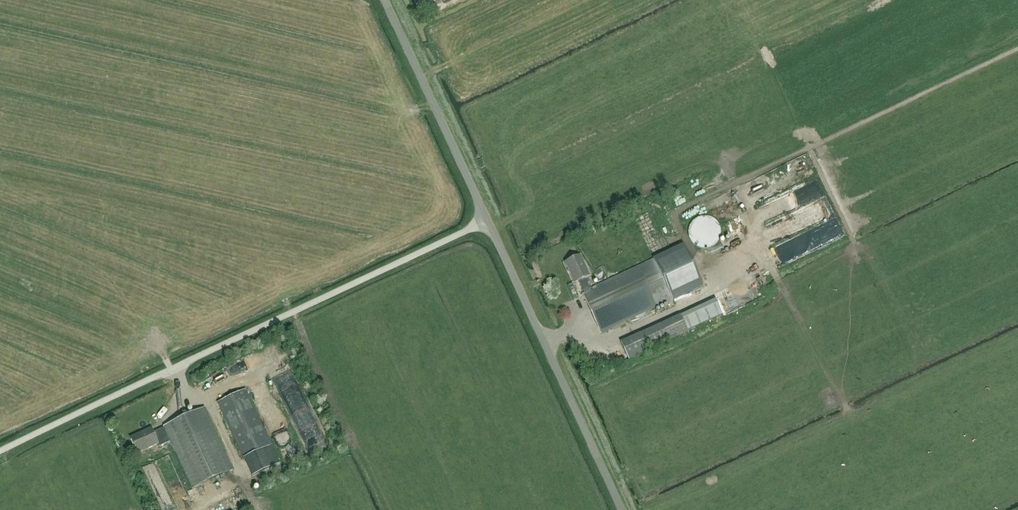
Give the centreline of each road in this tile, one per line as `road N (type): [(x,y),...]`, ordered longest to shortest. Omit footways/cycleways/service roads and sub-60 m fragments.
road 1 (unclassified): [(0,453),(487,219)]
road 2 (unclassified): [(623,509),(487,219)]
road 3 (unclassified): [(487,219),(387,0)]

